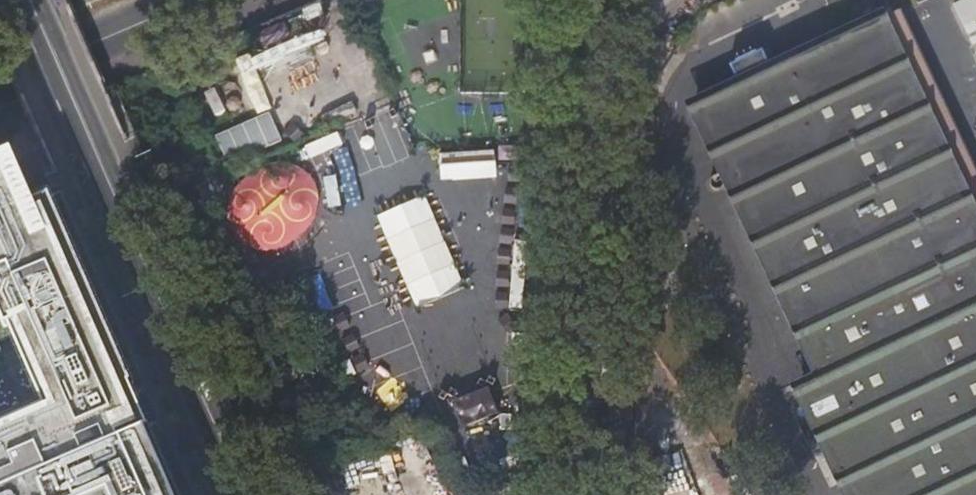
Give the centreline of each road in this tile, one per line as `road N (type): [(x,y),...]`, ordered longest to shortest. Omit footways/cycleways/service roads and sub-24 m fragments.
road 1 (tertiary): [(578,494),(586,1)]
road 2 (secondary): [(239,494),(93,158)]
road 3 (primary): [(197,0),(0,85)]
road 4 (secondary): [(25,0),(93,158)]

